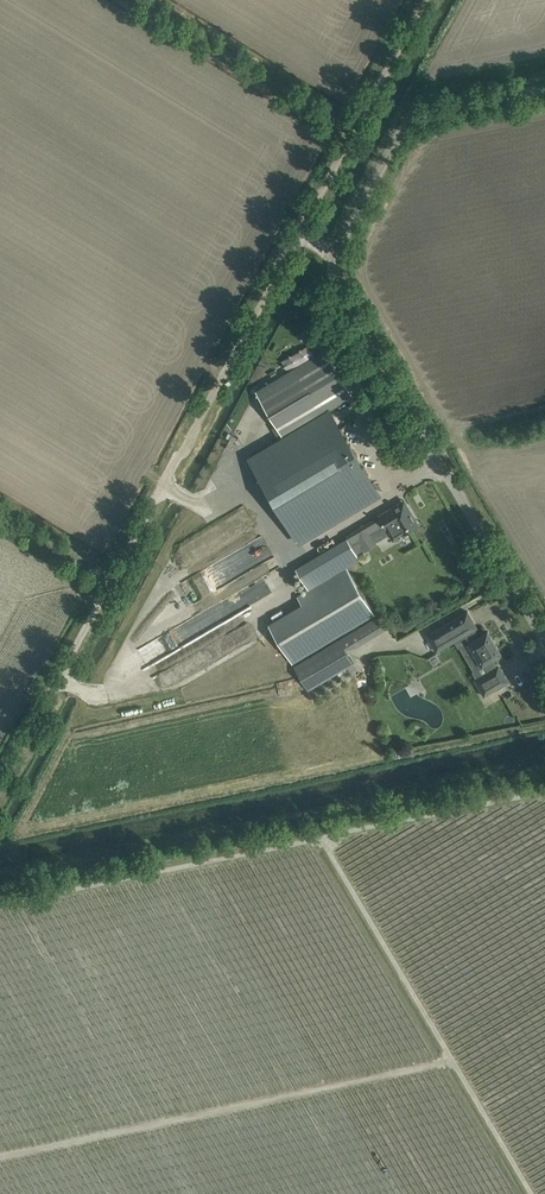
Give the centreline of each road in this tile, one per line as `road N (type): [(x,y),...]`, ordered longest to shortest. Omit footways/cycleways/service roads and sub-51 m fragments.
road 1 (unclassified): [(544,635),(338,259),(343,235),(416,111),(544,85)]
road 2 (track): [(0,879),(544,765)]

